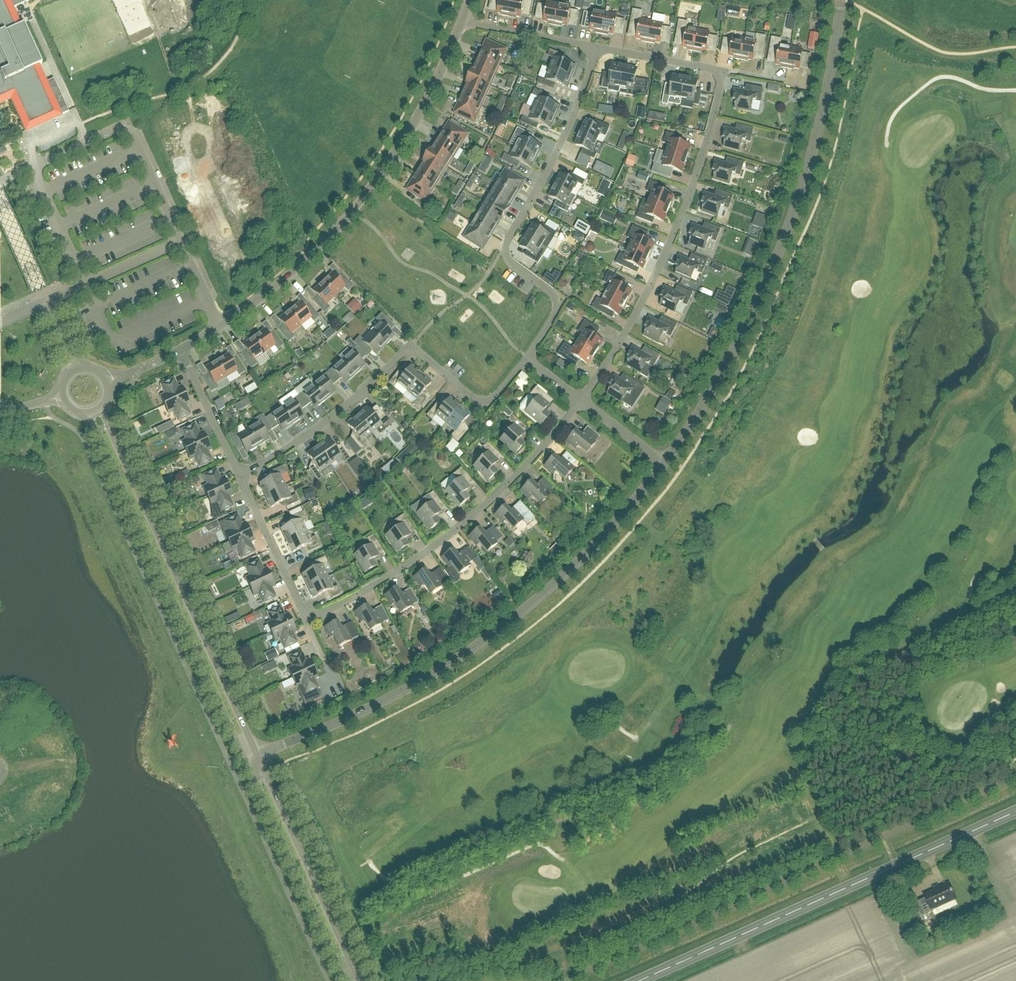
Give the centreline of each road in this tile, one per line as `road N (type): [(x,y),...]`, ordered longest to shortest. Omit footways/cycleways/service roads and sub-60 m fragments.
road 1 (unclassified): [(258,755),(387,700),(476,646),(562,576),(665,461)]
road 2 (unclassified): [(665,461),(735,348),(785,237),(816,137),(843,0)]
road 3 (unclassified): [(179,351),(252,307),(352,211),(428,98),(461,23)]
road 4 (tertiary): [(641,980),(1015,812)]
road 5 (unclassified): [(83,414),(246,760)]
road 6 (unclassified): [(258,755),(101,407)]
road 7 (residential): [(239,476),(334,415),(403,351),(419,353),(485,402),(528,358)]
road 8 (residential): [(579,400),(670,247),(725,71)]
road 9 (residential): [(528,358),(558,305),(509,262),(507,244),(553,160),(597,49)]
road 10 (residential): [(309,615),(379,583),(451,536),(579,400)]
road 11 (unclassified): [(359,980),(258,755)]
road 12 (unclassified): [(246,760),(345,980)]
road 13 (residential): [(239,476),(309,615)]
road 14 (residential): [(179,351),(239,476)]
road 15 (residential): [(597,49),(461,23)]
road 16 (residential): [(725,71),(597,49)]

